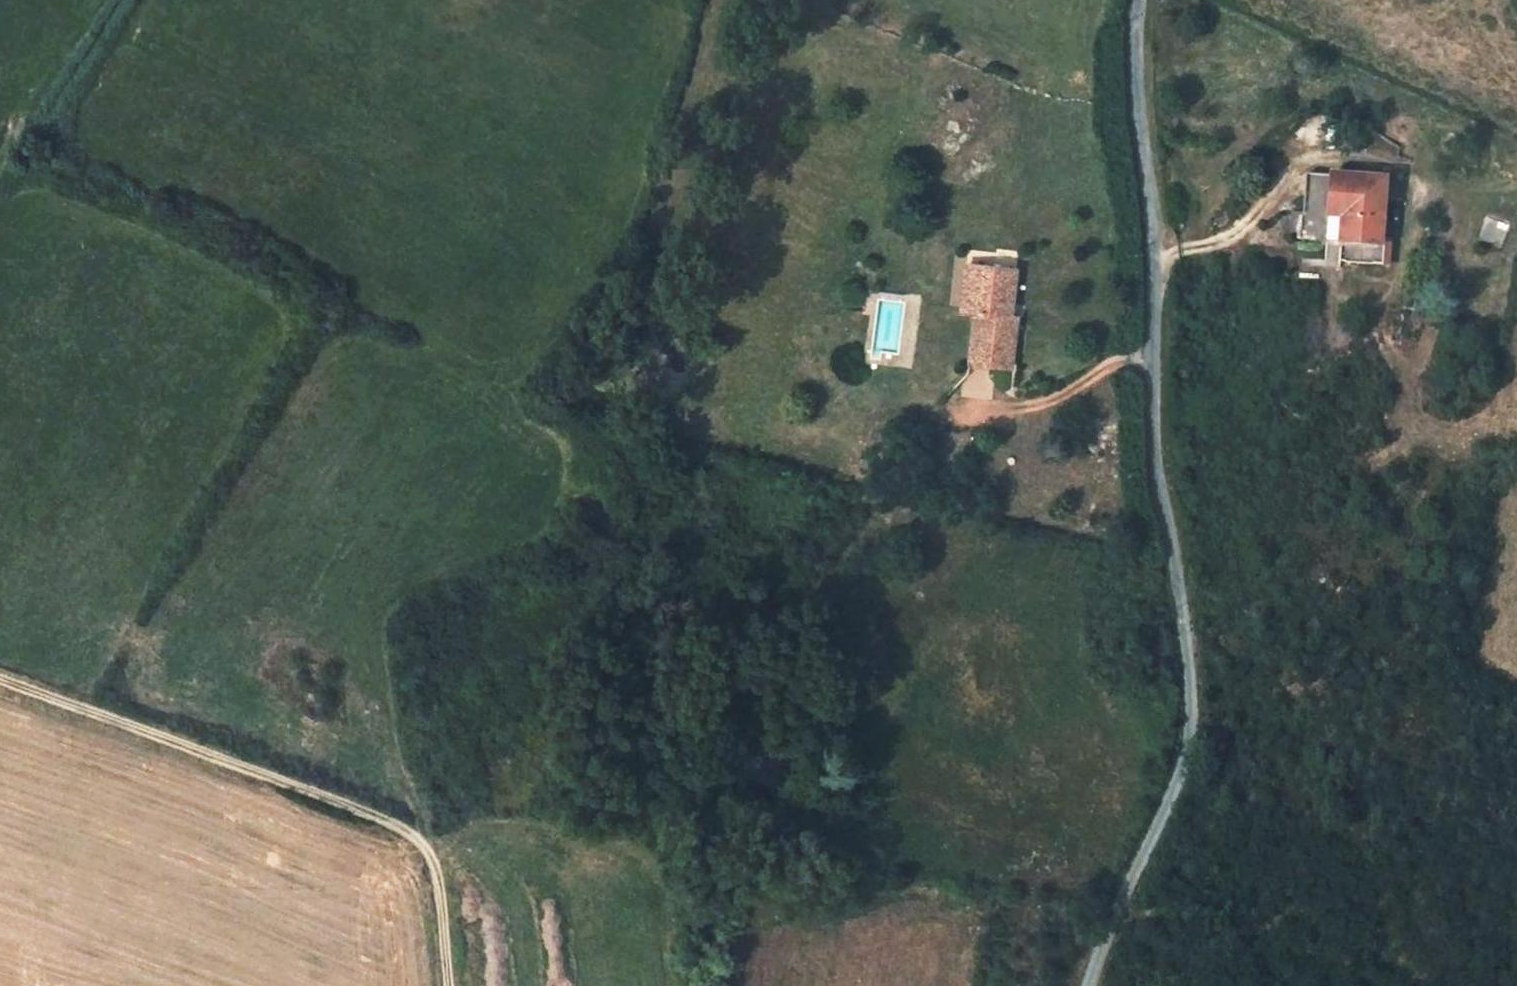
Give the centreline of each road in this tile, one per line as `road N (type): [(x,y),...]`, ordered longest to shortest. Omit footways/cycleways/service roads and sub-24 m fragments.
road 1 (unclassified): [(1089,985),(1183,768),(1191,727),(1155,448),(1156,261),(1138,81),(1145,0)]
road 2 (track): [(443,985),(439,878),(412,827),(0,684)]

